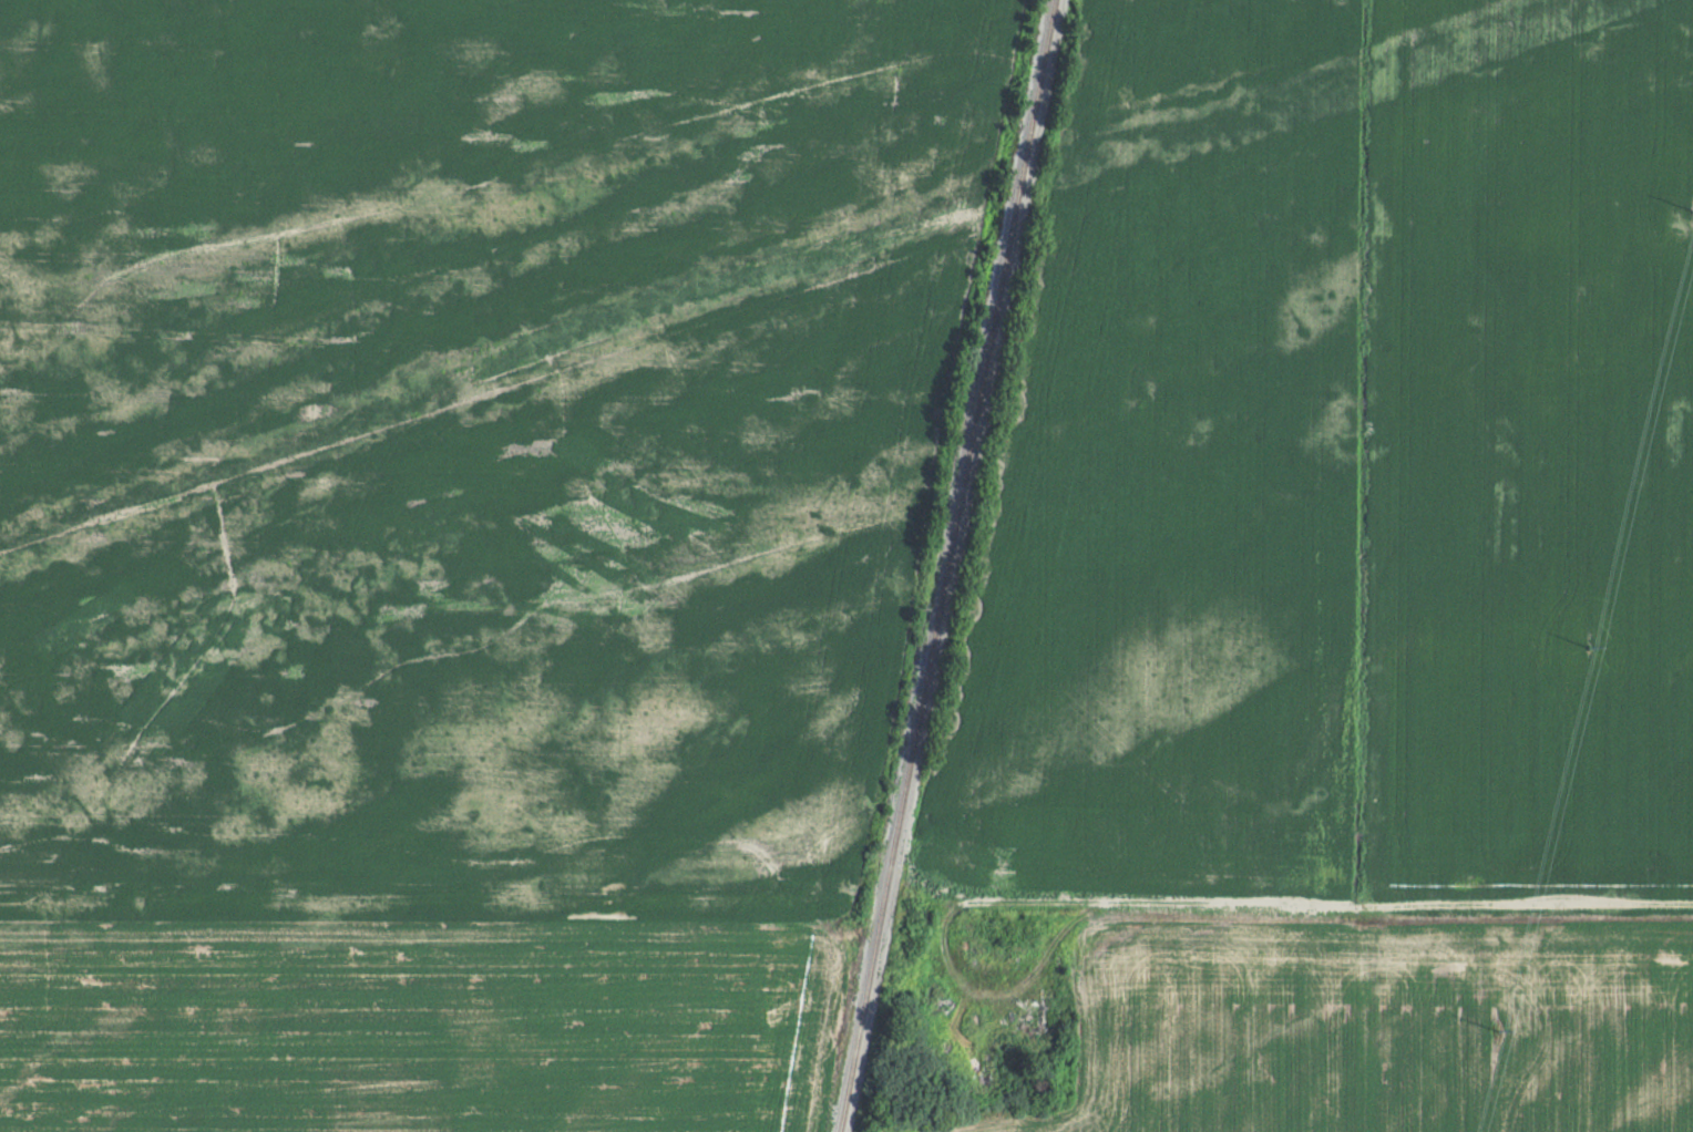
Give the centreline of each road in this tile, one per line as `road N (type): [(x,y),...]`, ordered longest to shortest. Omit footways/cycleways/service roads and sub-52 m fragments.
road 1 (track): [(0,928),(825,936)]

